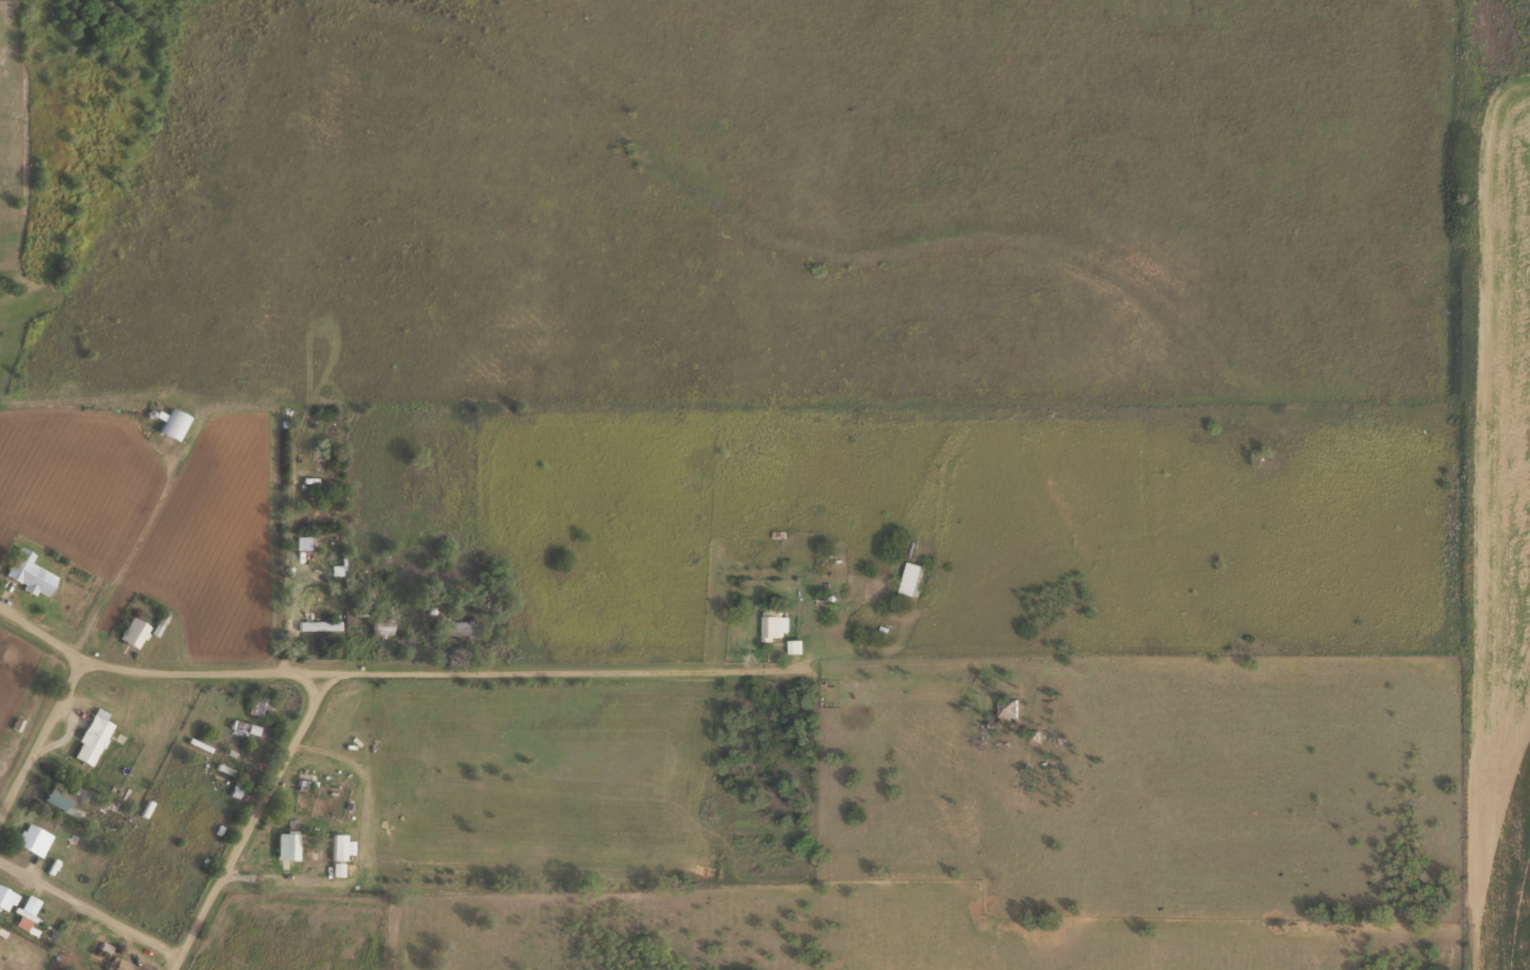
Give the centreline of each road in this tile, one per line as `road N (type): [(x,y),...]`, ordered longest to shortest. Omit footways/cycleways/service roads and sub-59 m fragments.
road 1 (residential): [(0,610),(83,658),(146,672),(814,667)]
road 2 (residential): [(175,969),(314,711),(322,674)]
road 3 (residential): [(184,953),(0,855)]
road 4 (residential): [(0,825),(83,658)]

